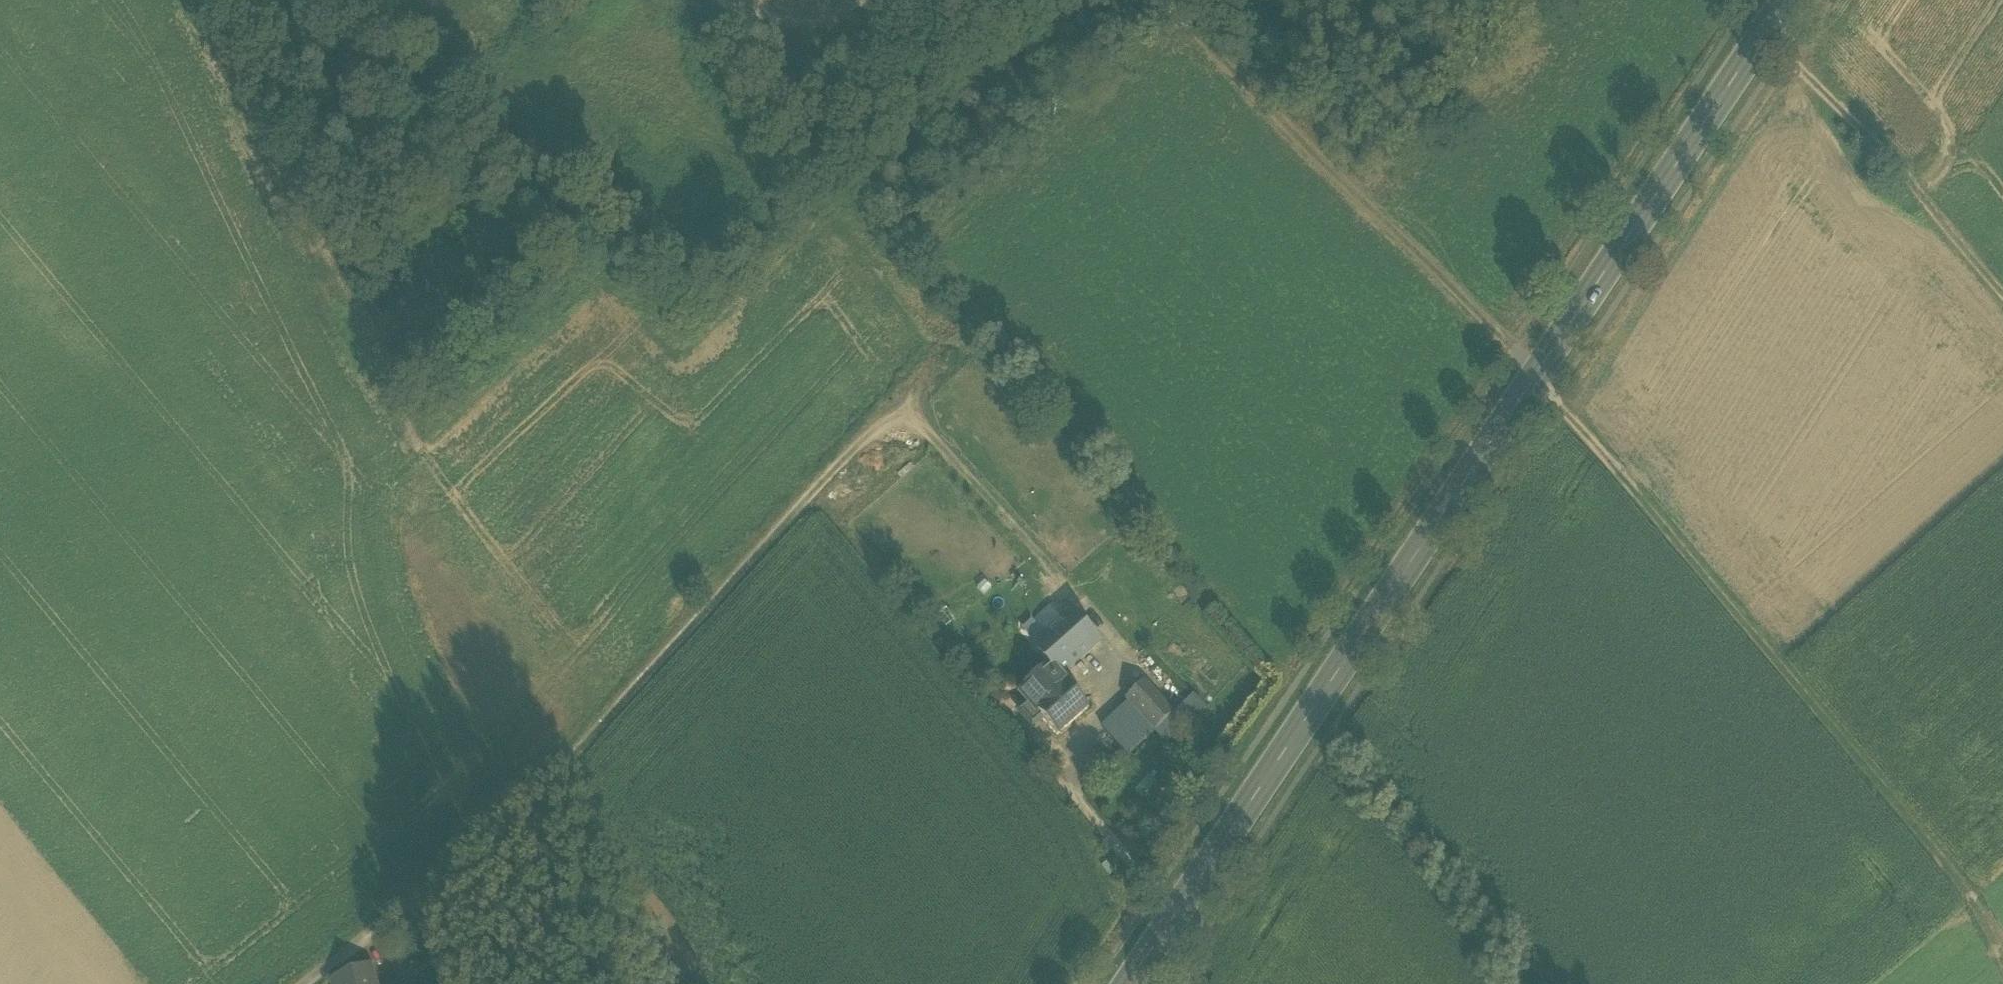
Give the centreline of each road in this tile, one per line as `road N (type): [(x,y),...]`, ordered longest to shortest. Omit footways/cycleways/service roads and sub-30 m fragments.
road 1 (track): [(2002,955),(1953,871),(1600,451),(1180,0)]
road 2 (secondary): [(1787,0),(1129,983)]
road 3 (track): [(303,983),(482,848),(964,336)]
road 4 (track): [(2002,296),(1908,180),(1764,34)]

